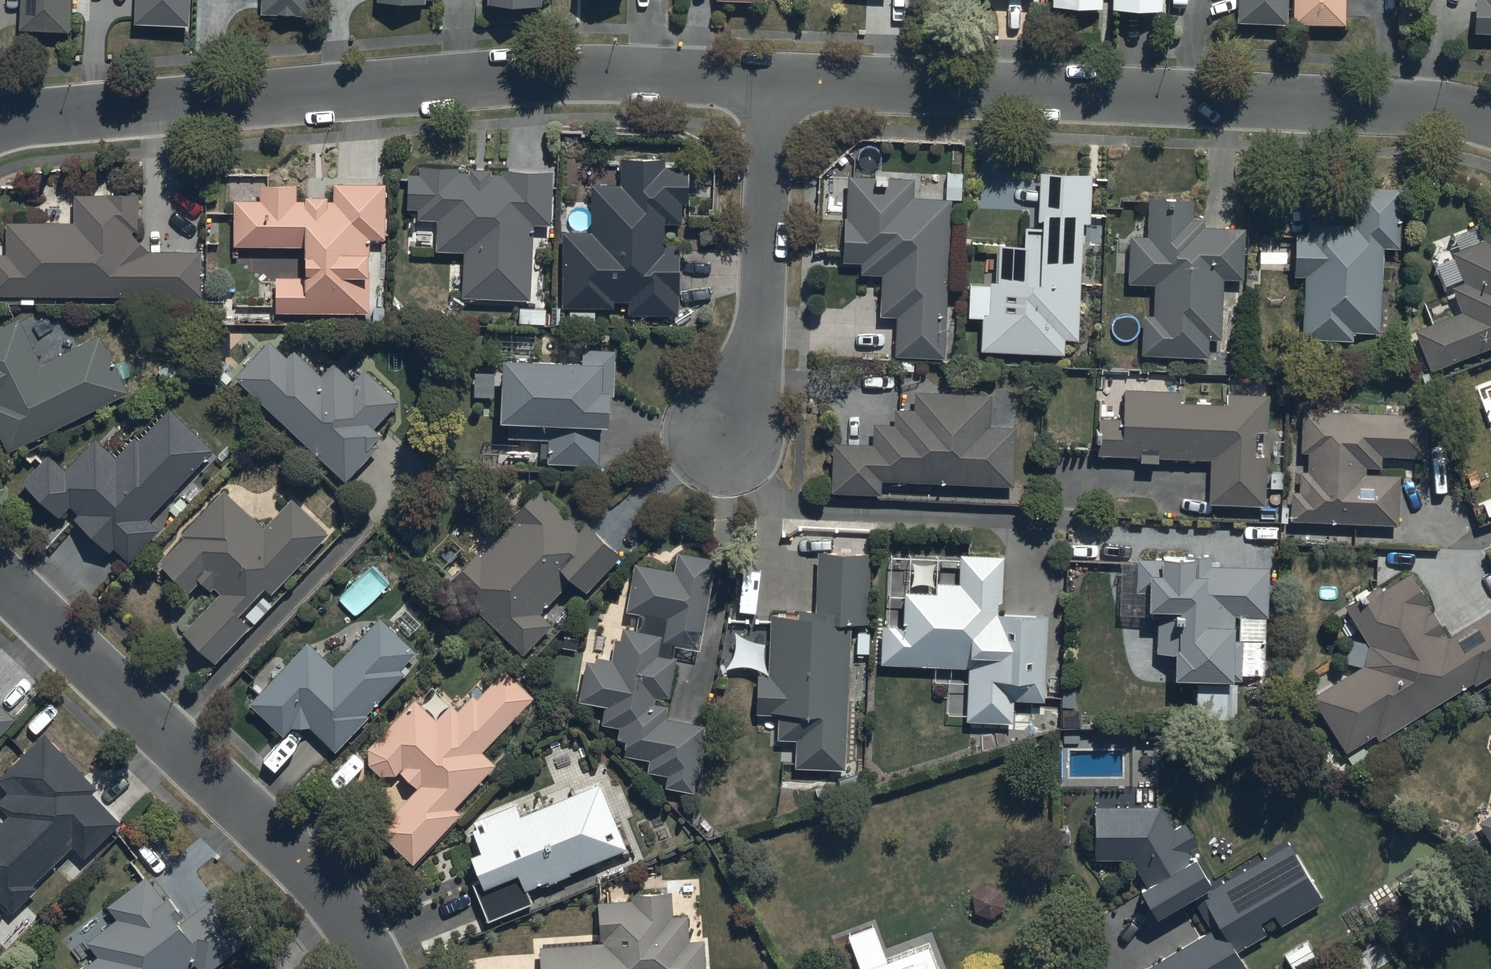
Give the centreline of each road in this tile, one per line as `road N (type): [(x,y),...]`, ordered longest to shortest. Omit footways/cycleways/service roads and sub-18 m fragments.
road 1 (residential): [(0,123),(547,73),(772,82)]
road 2 (residential): [(772,82),(1490,119)]
road 3 (residential): [(378,968),(344,910),(312,876),(0,578)]
road 4 (residential): [(772,82),(760,338),(723,433)]

